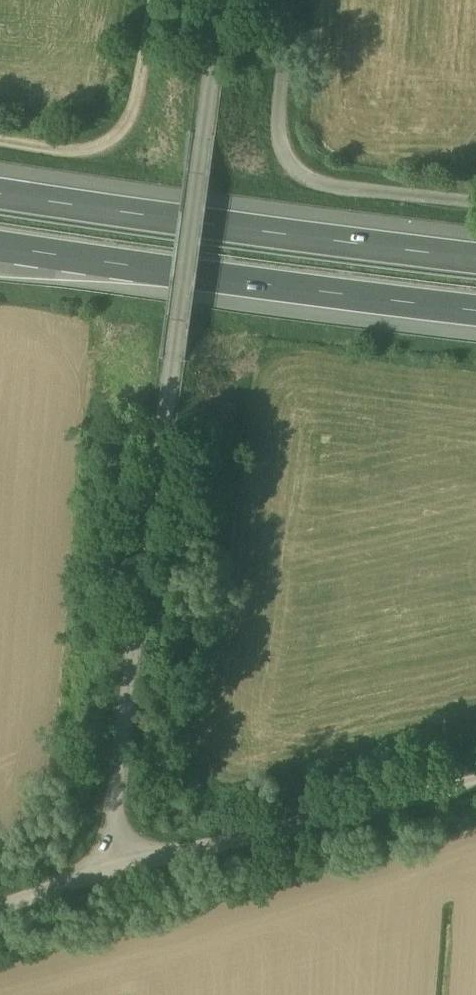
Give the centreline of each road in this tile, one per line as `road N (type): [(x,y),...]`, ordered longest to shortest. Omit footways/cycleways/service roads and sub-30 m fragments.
road 1 (unclassified): [(124,858),(115,810),(226,0)]
road 2 (motorway): [(475,251),(0,191)]
road 3 (motorway): [(0,245),(475,304)]
road 4 (unclassified): [(124,858),(475,778)]
road 5 (unclassified): [(291,0),(286,148),(323,175),(475,197)]
road 6 (track): [(158,0),(140,112),(124,134),(66,143),(0,133)]
road 7 (unclassified): [(0,902),(124,858)]

